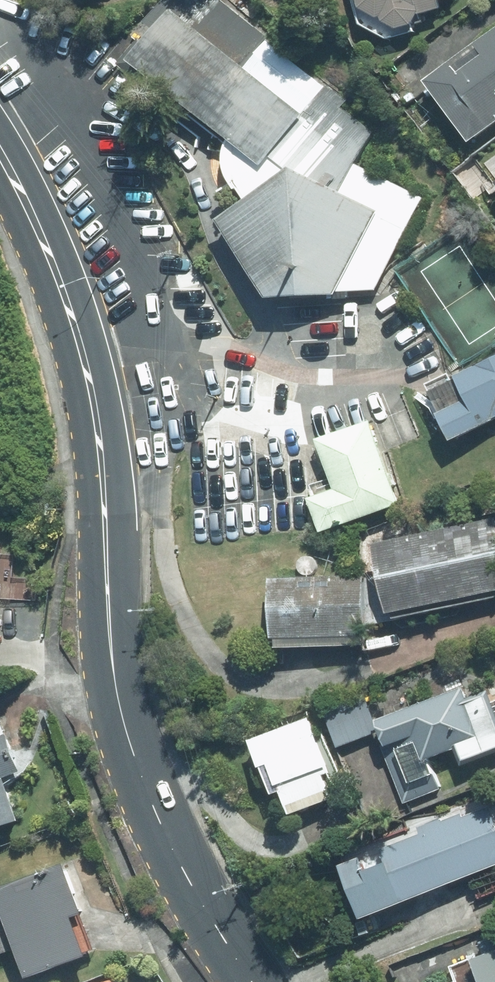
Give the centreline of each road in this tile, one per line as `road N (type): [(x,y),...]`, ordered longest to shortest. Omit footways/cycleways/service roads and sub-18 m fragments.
road 1 (secondary): [(0,161),(58,288),(85,376),(125,724),(181,866),(251,981)]

